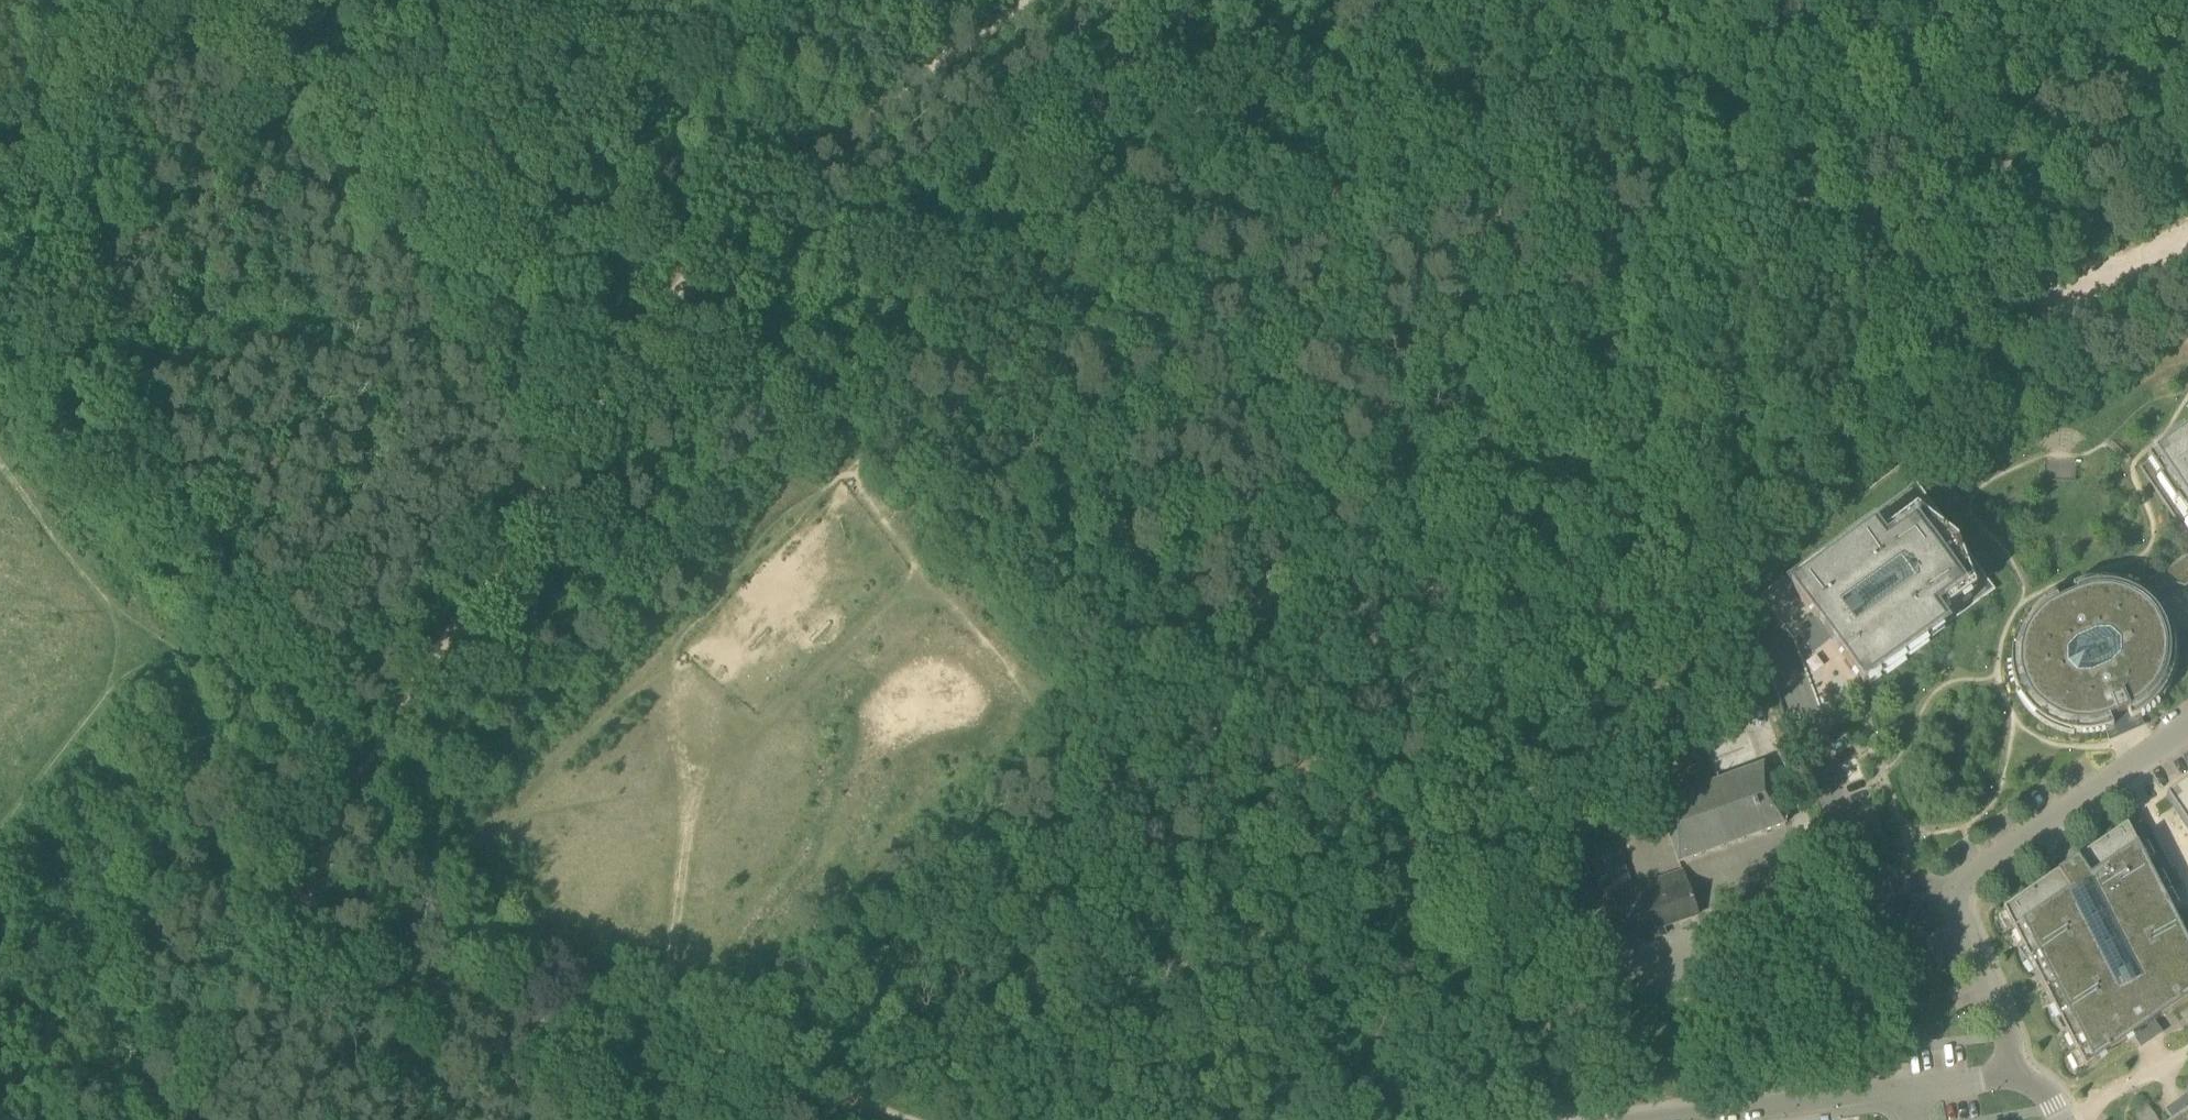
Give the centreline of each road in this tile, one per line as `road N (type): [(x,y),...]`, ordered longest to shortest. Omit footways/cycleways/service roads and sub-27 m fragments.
road 1 (track): [(347,782),(739,196)]
road 2 (residential): [(2008,1077),(2008,1042),(1946,893),(2187,727)]
road 3 (track): [(651,1040),(404,982),(298,910)]
road 4 (track): [(739,196),(1029,0)]
road 5 (track): [(0,926),(76,954),(173,963),(246,955),(254,963)]
road 6 (track): [(739,196),(696,133),(578,0)]
road 7 (residential): [(1672,1119),(1894,1093)]
road 8 (track): [(798,1075),(651,1040)]
road 9 (track): [(298,910),(347,782)]
road 10 (track): [(798,1075),(915,1119)]

